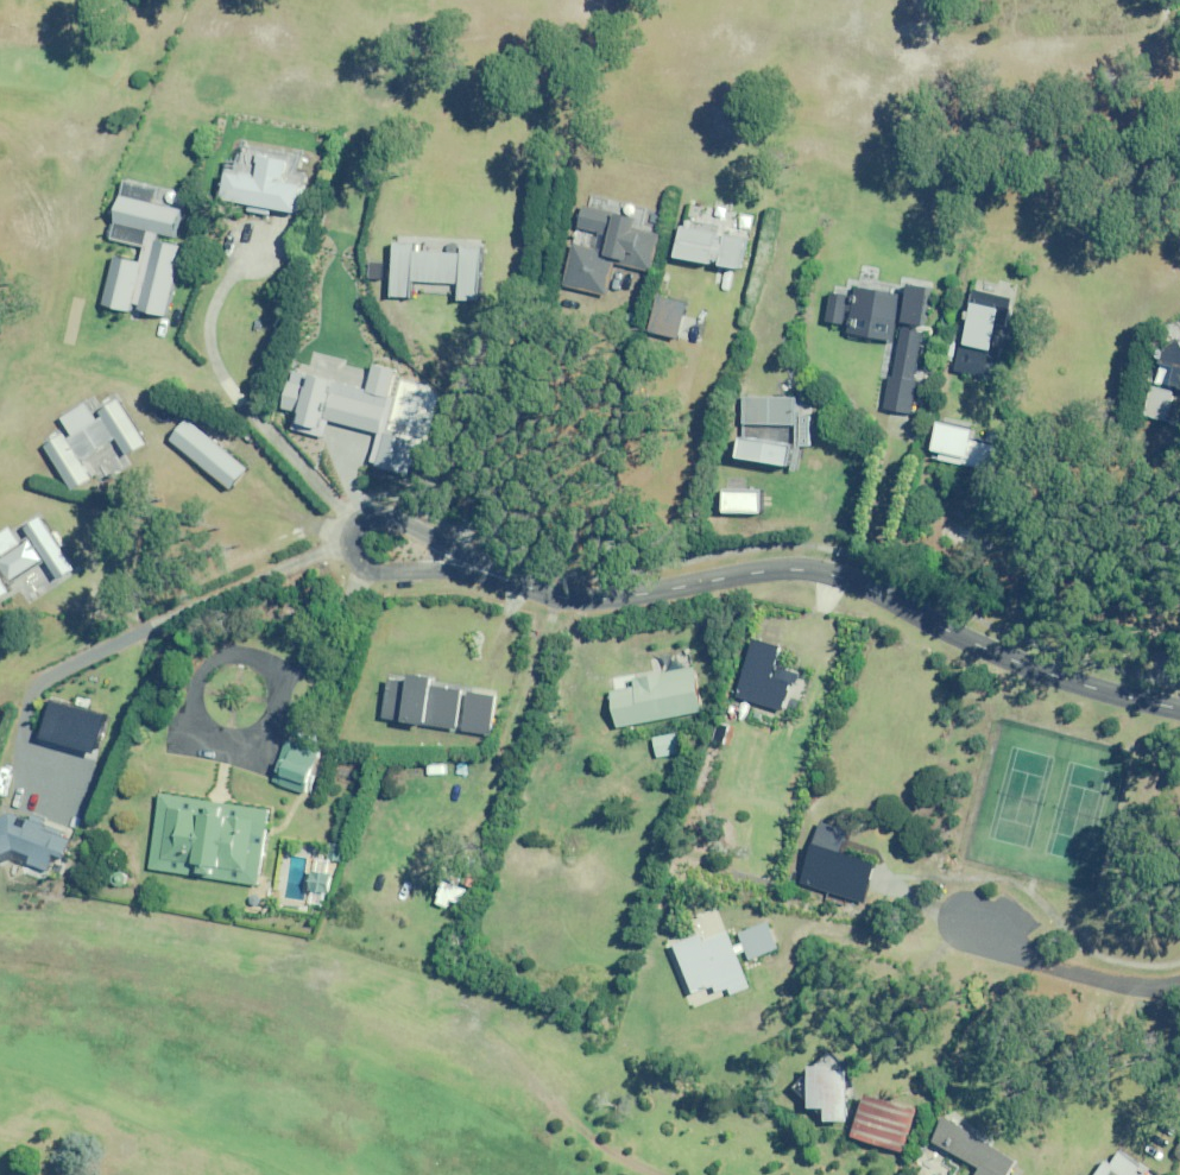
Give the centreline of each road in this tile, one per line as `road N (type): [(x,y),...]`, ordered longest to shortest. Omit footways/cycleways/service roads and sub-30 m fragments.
road 1 (tertiary): [(1179,710),(1020,663),(832,574),(795,568),(591,600),(467,566)]
road 2 (tertiary): [(467,566),(385,571),(350,552),(352,532),(371,520),(428,538)]
road 3 (residential): [(1179,984),(1133,987),(1062,968),(1008,948),(972,923)]

